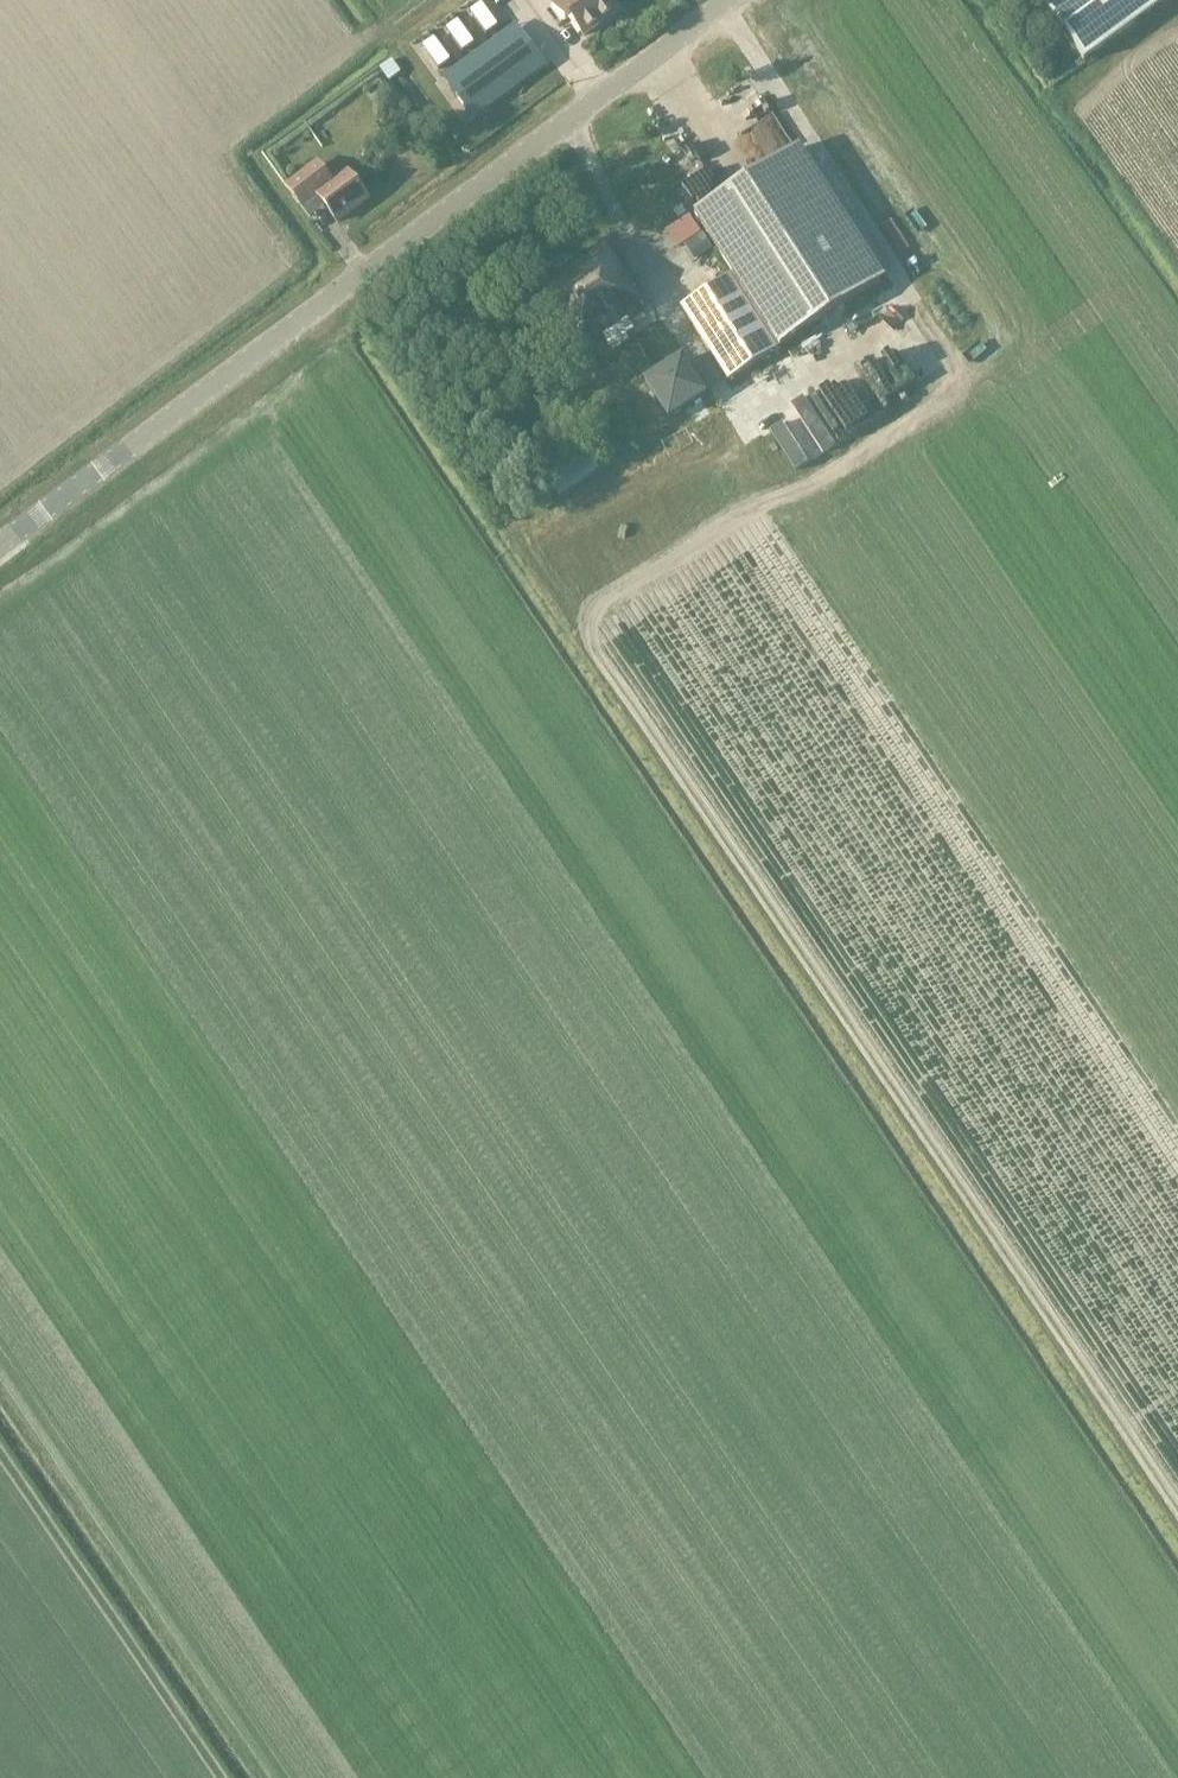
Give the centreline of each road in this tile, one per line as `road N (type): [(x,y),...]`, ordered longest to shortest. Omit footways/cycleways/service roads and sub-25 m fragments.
road 1 (unclassified): [(0,544),(730,0)]

